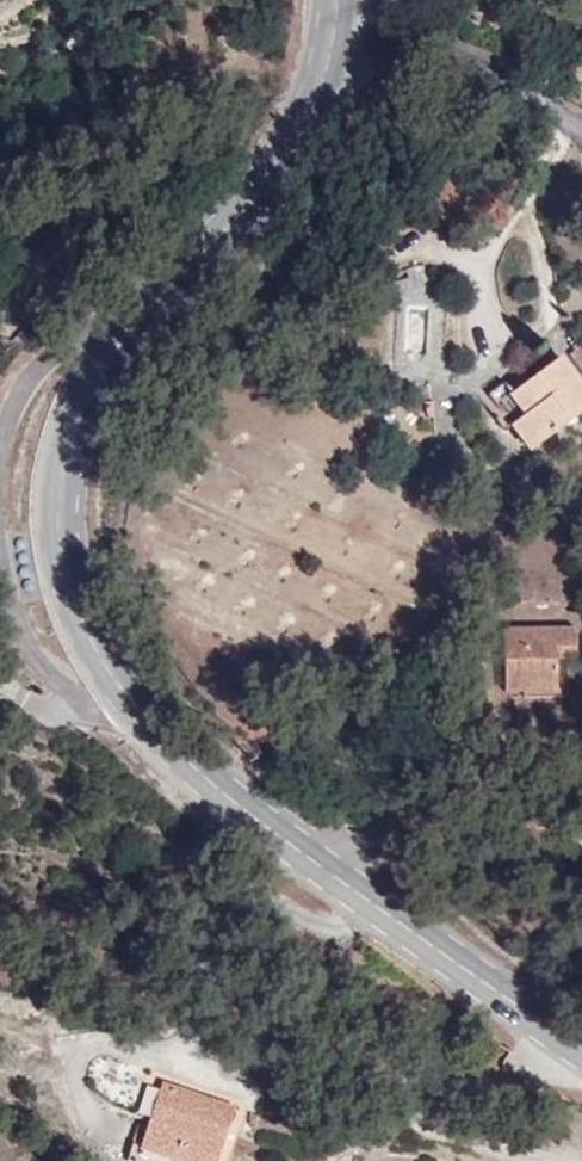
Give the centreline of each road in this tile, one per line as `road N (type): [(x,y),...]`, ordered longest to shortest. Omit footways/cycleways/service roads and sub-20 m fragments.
road 1 (primary): [(581,1050),(342,881),(168,745),(99,661),(68,573),(58,493),(88,371),(110,338),(278,167),(334,53),(338,0)]

